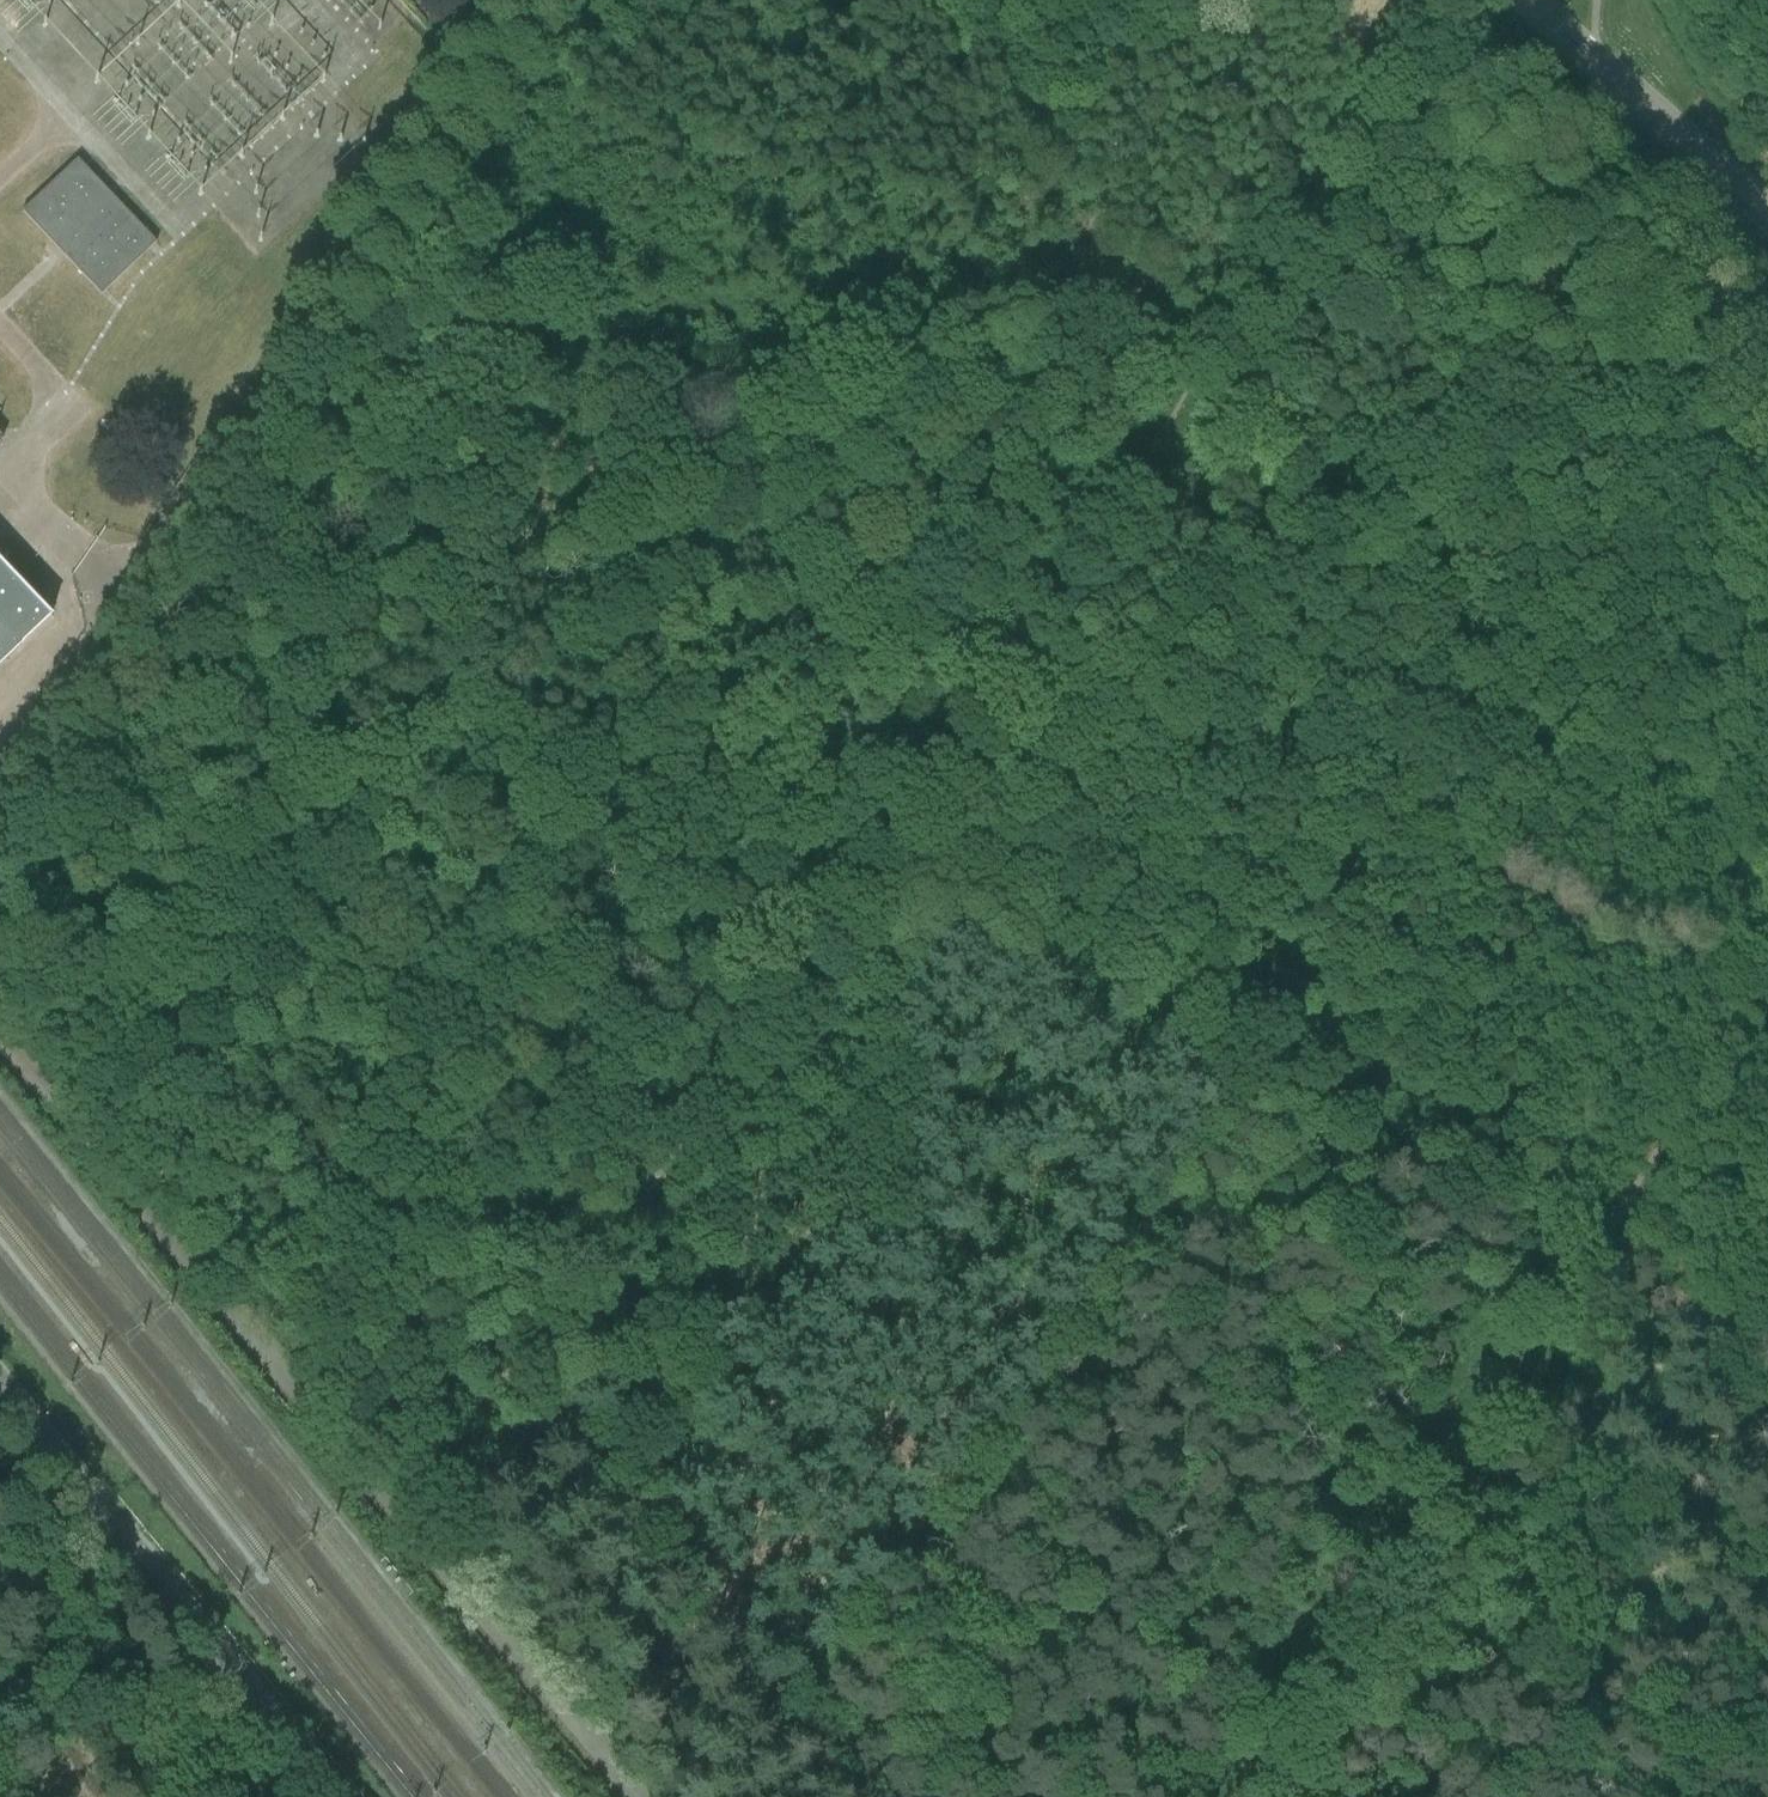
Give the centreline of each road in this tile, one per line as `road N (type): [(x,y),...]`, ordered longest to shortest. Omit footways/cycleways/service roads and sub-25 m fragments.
road 1 (track): [(1224,1796),(1767,979)]
road 2 (tertiary): [(332,1796),(0,1390)]

